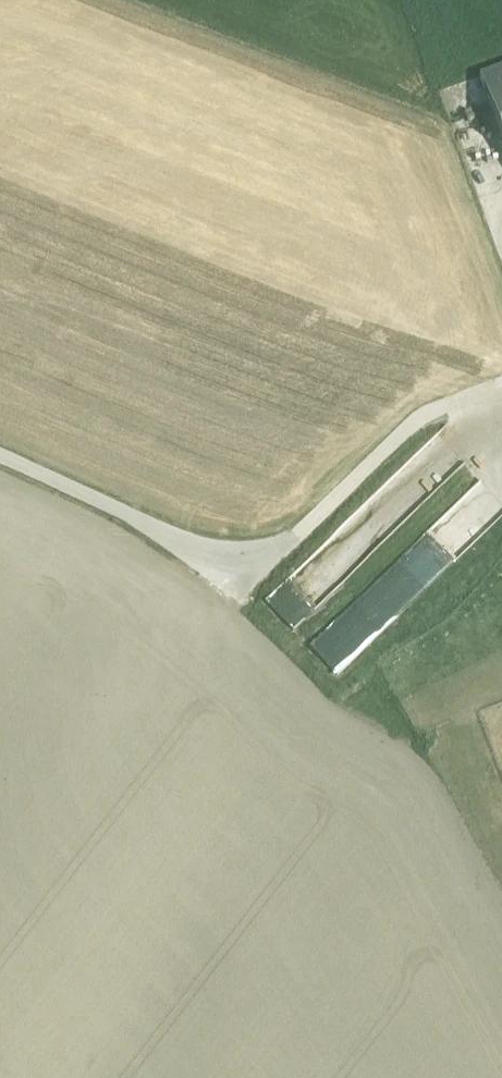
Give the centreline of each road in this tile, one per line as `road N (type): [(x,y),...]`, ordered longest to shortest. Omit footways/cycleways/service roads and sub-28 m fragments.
road 1 (track): [(0,457),(225,552),(304,528),(427,414),(501,387)]

